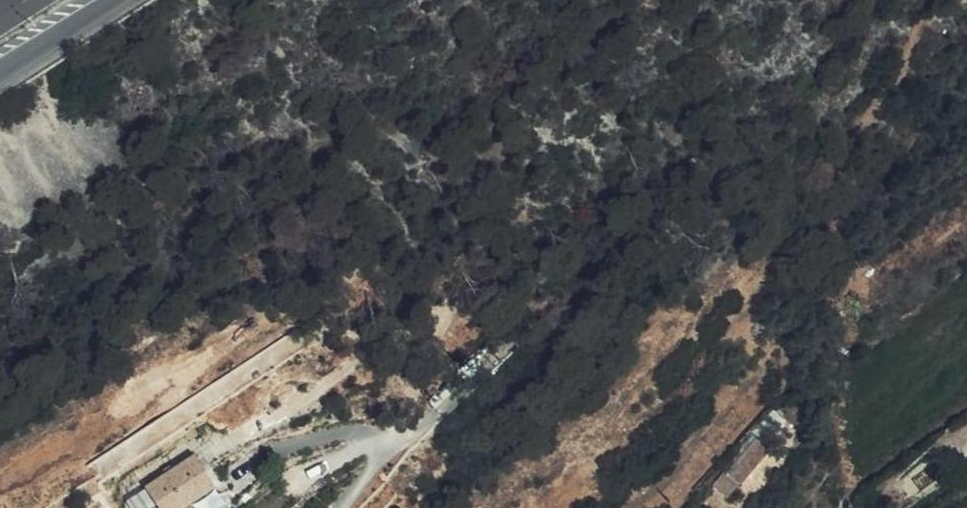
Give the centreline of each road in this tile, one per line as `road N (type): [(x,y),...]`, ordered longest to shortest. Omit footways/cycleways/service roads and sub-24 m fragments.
road 1 (primary): [(0,71),(113,0)]

